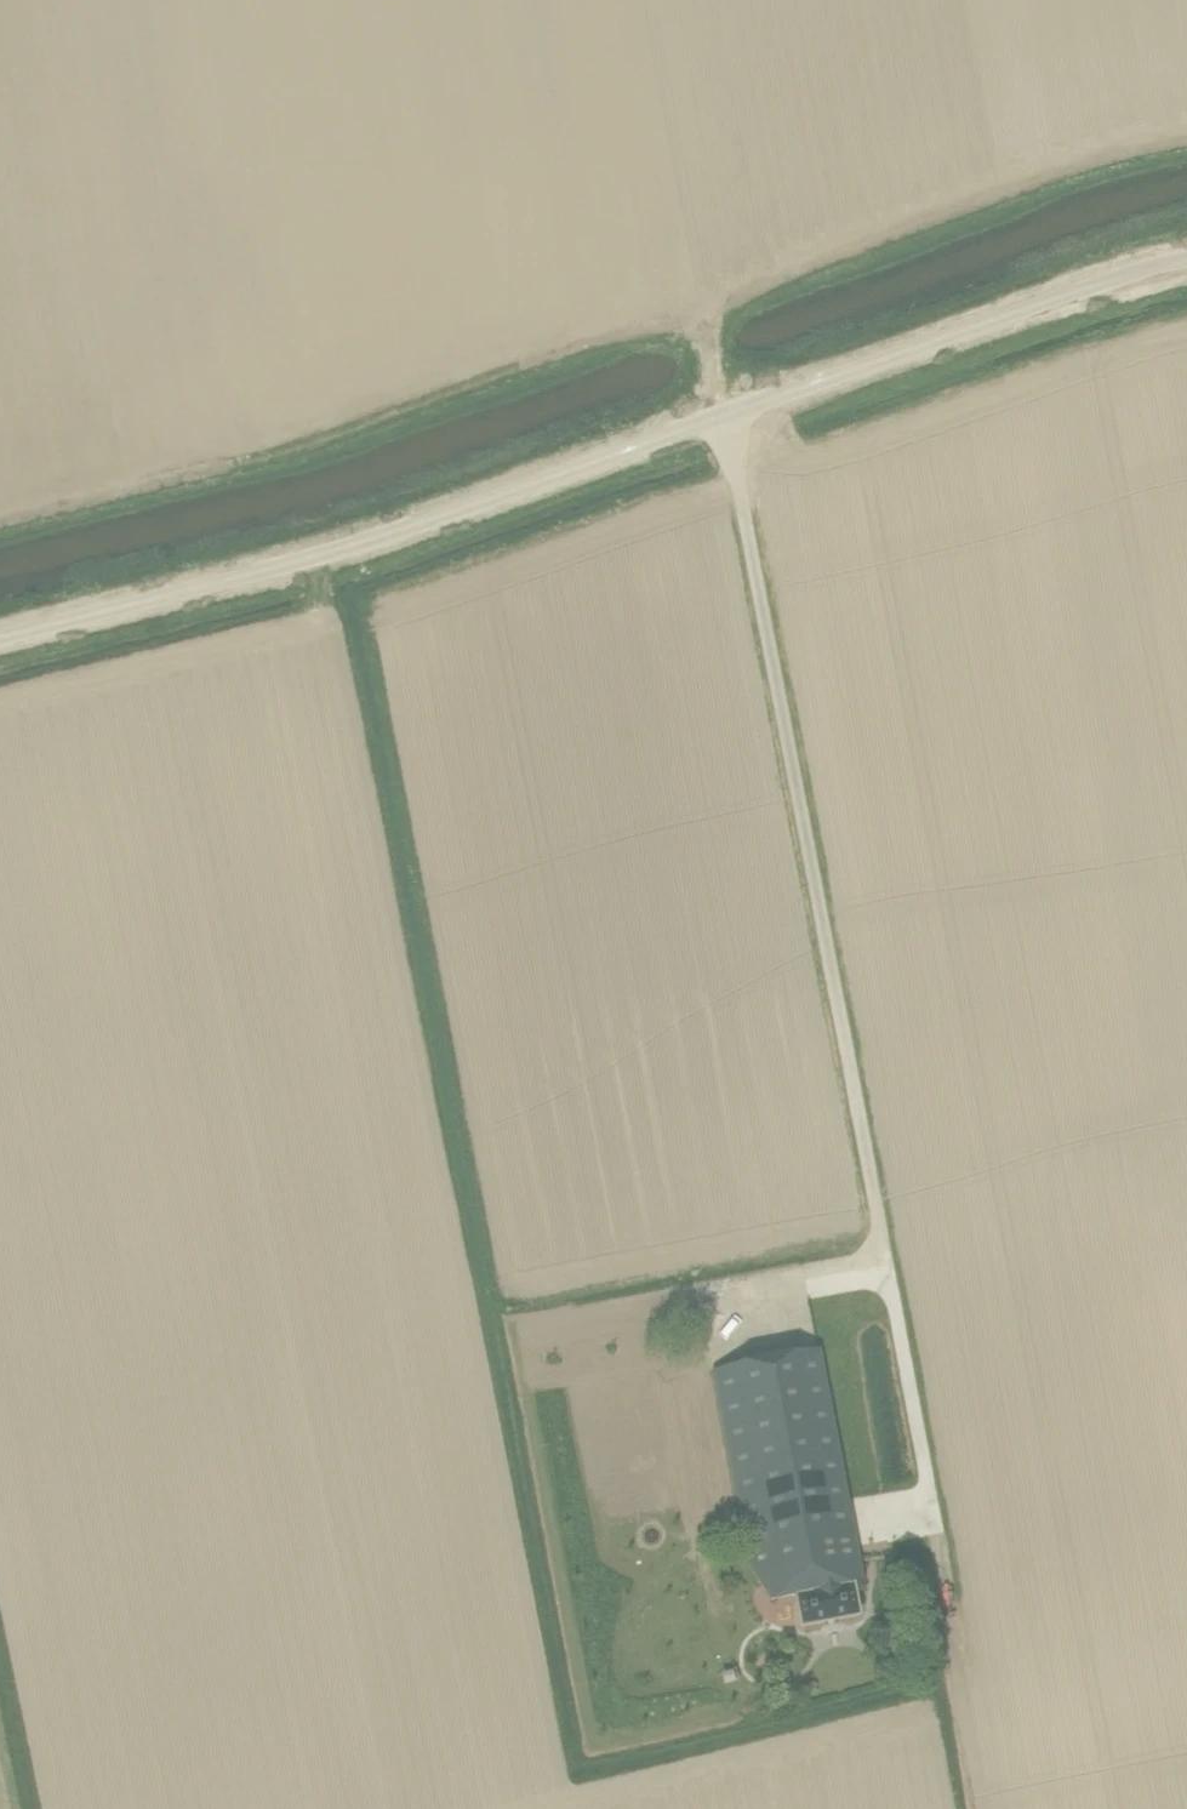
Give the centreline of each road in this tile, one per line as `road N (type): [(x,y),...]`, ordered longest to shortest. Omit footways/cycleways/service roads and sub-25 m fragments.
road 1 (unclassified): [(0,635),(393,532),(1114,274),(1186,255)]

